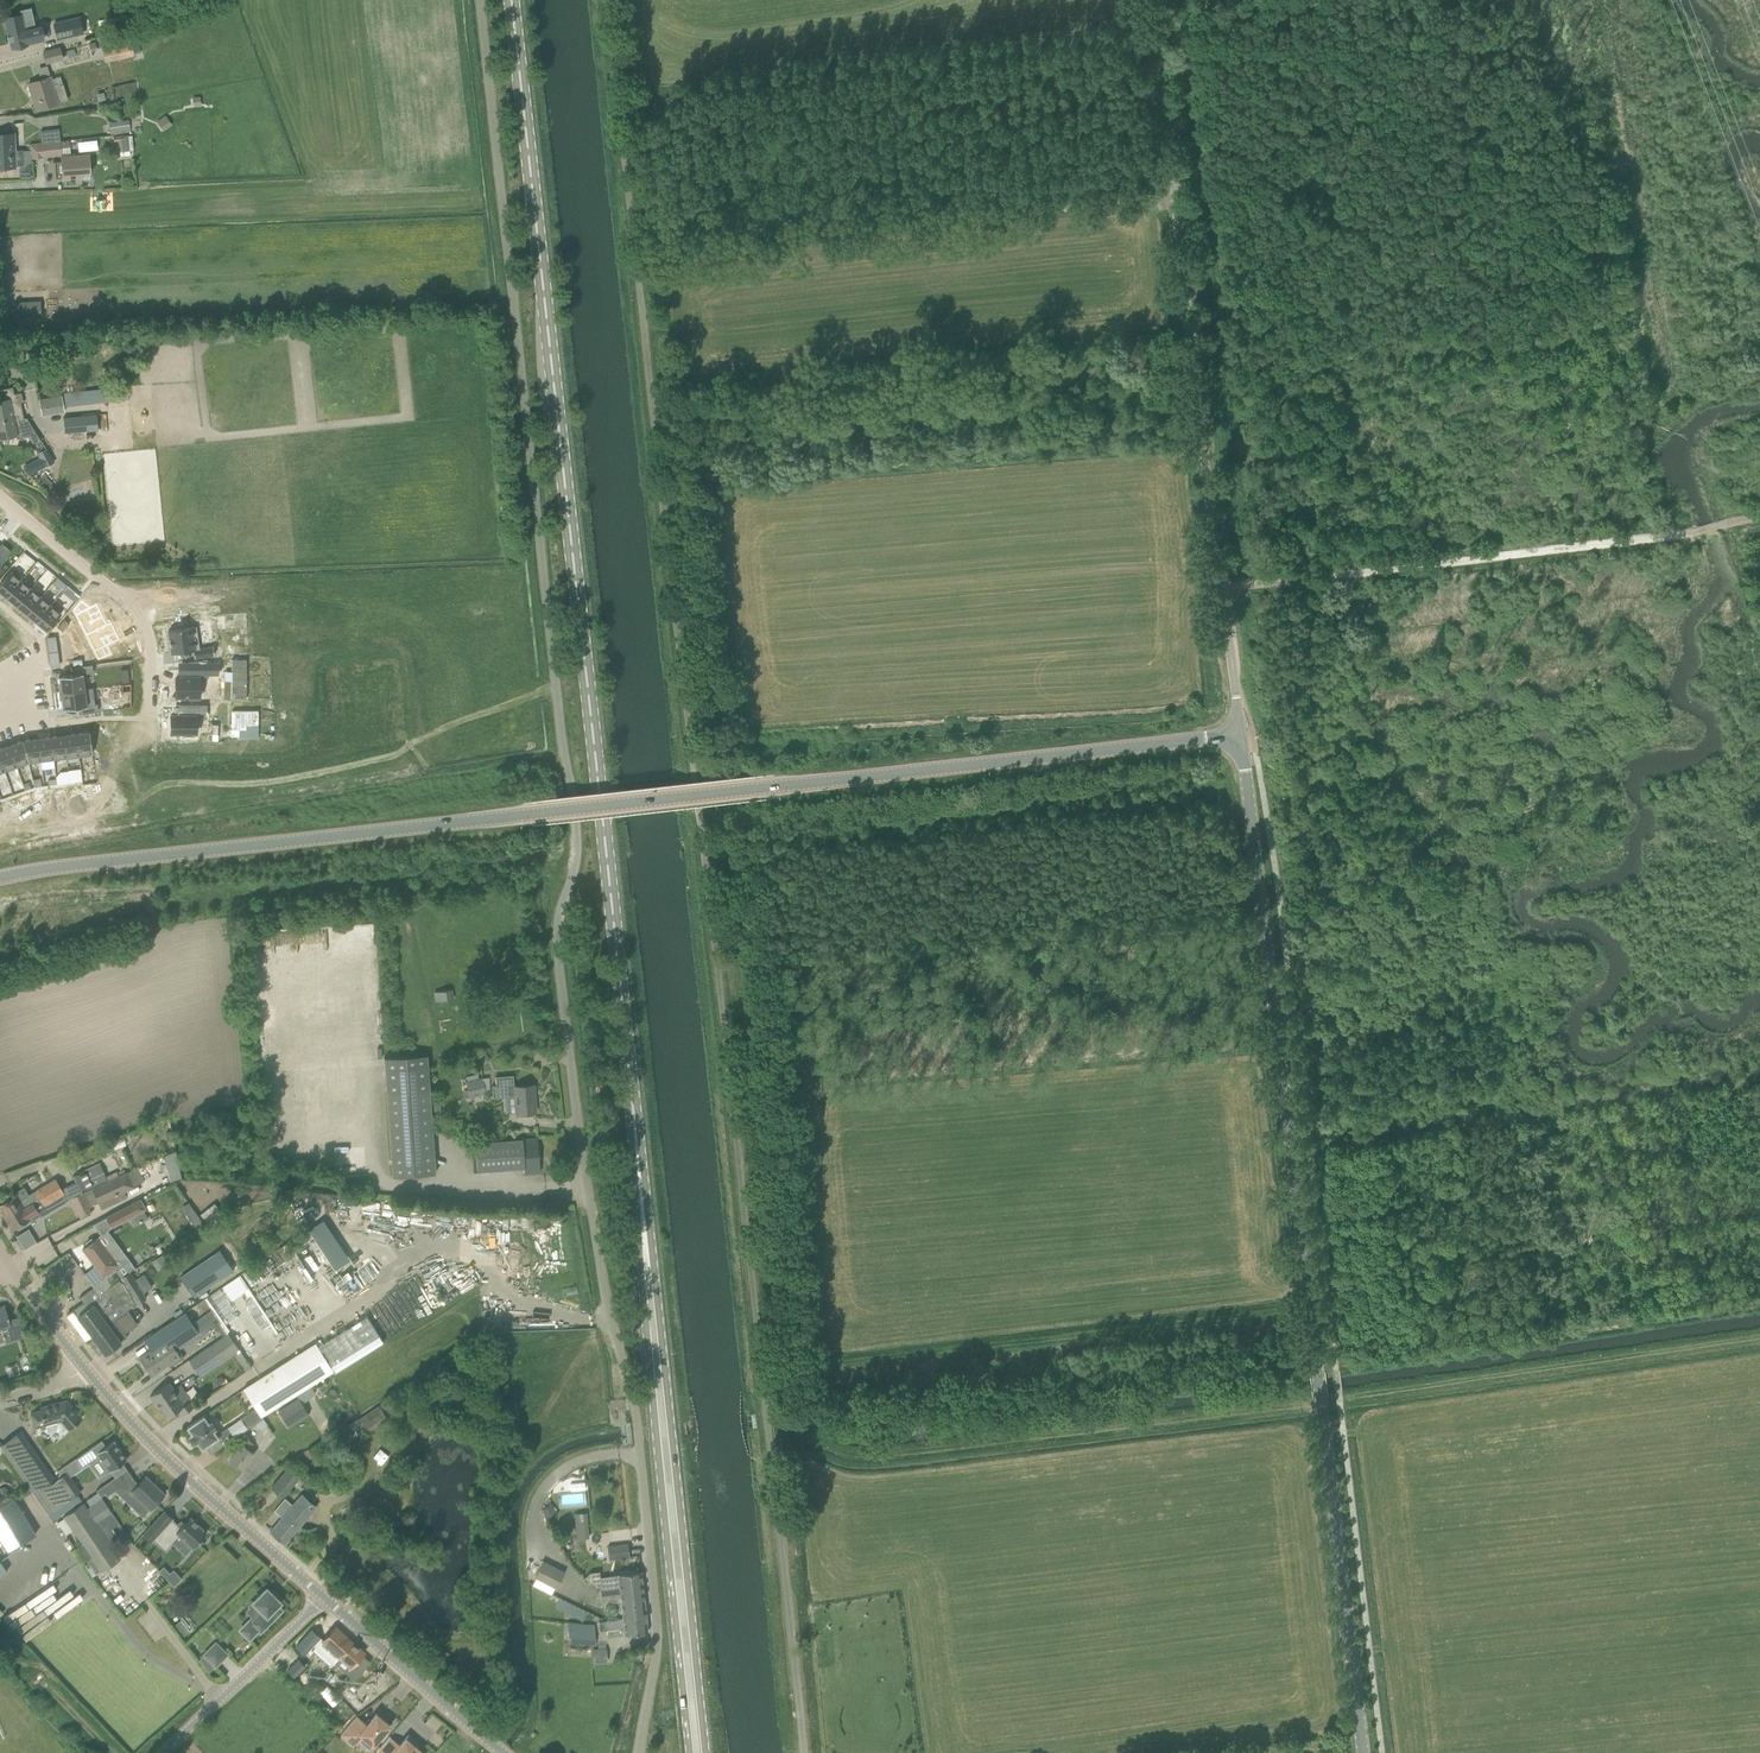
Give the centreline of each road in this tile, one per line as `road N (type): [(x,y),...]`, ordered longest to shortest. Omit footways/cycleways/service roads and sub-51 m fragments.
road 1 (unclassified): [(638,1752),(660,1631),(637,1386),(610,1302),(555,930),(574,864),(570,793),(478,0)]
road 2 (unclassified): [(804,1752),(612,0)]
road 3 (primary): [(660,1371),(508,0)]
road 4 (tertiary): [(1241,738),(0,877)]
road 5 (tertiary): [(1363,1752),(1241,738)]
road 6 (unclassified): [(1241,738),(1152,0)]
road 7 (track): [(1219,591),(1696,530),(1759,511)]
road 8 (track): [(1759,1337),(1341,1400)]
road 9 (primary): [(707,1752),(660,1371)]
road 10 (primary): [(660,1371),(654,1404),(690,1752)]
road 11 (tertiary): [(324,1599),(166,1460),(87,1370)]
road 12 (residential): [(0,492),(142,619),(151,713)]
road 13 (tertiary): [(324,1599),(504,1752)]
road 14 (unclassified): [(162,1752),(324,1599)]
road 15 (tertiary): [(87,1370),(13,1268)]

